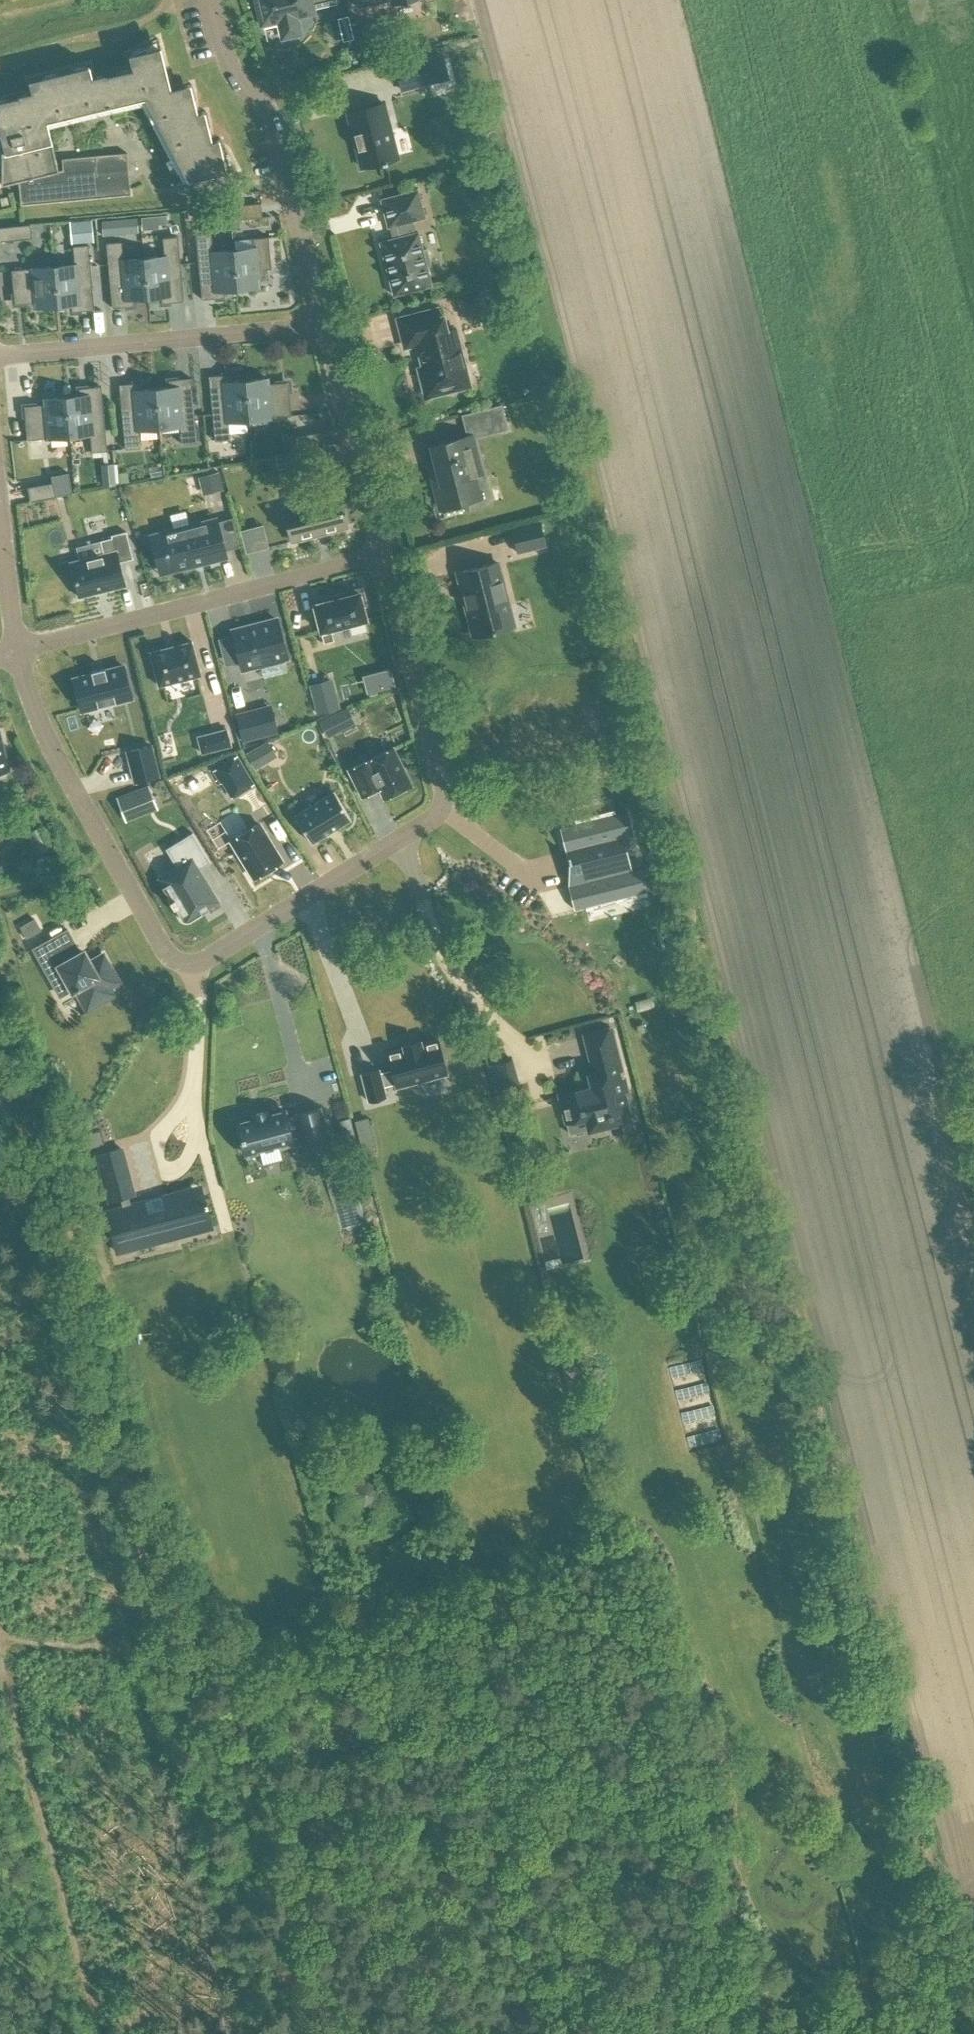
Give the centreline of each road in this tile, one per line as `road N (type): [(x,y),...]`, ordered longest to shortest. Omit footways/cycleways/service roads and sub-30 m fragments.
road 1 (residential): [(381,551),(444,784),(440,812),(205,960),(182,961),(165,945),(46,734),(18,652)]
road 2 (residential): [(381,551),(18,652)]
road 3 (residential): [(212,0),(230,67),(273,115),(324,325)]
road 4 (residential): [(324,325),(0,357)]
road 5 (residential): [(324,325),(381,551)]
road 6 (residential): [(18,652),(0,516)]

